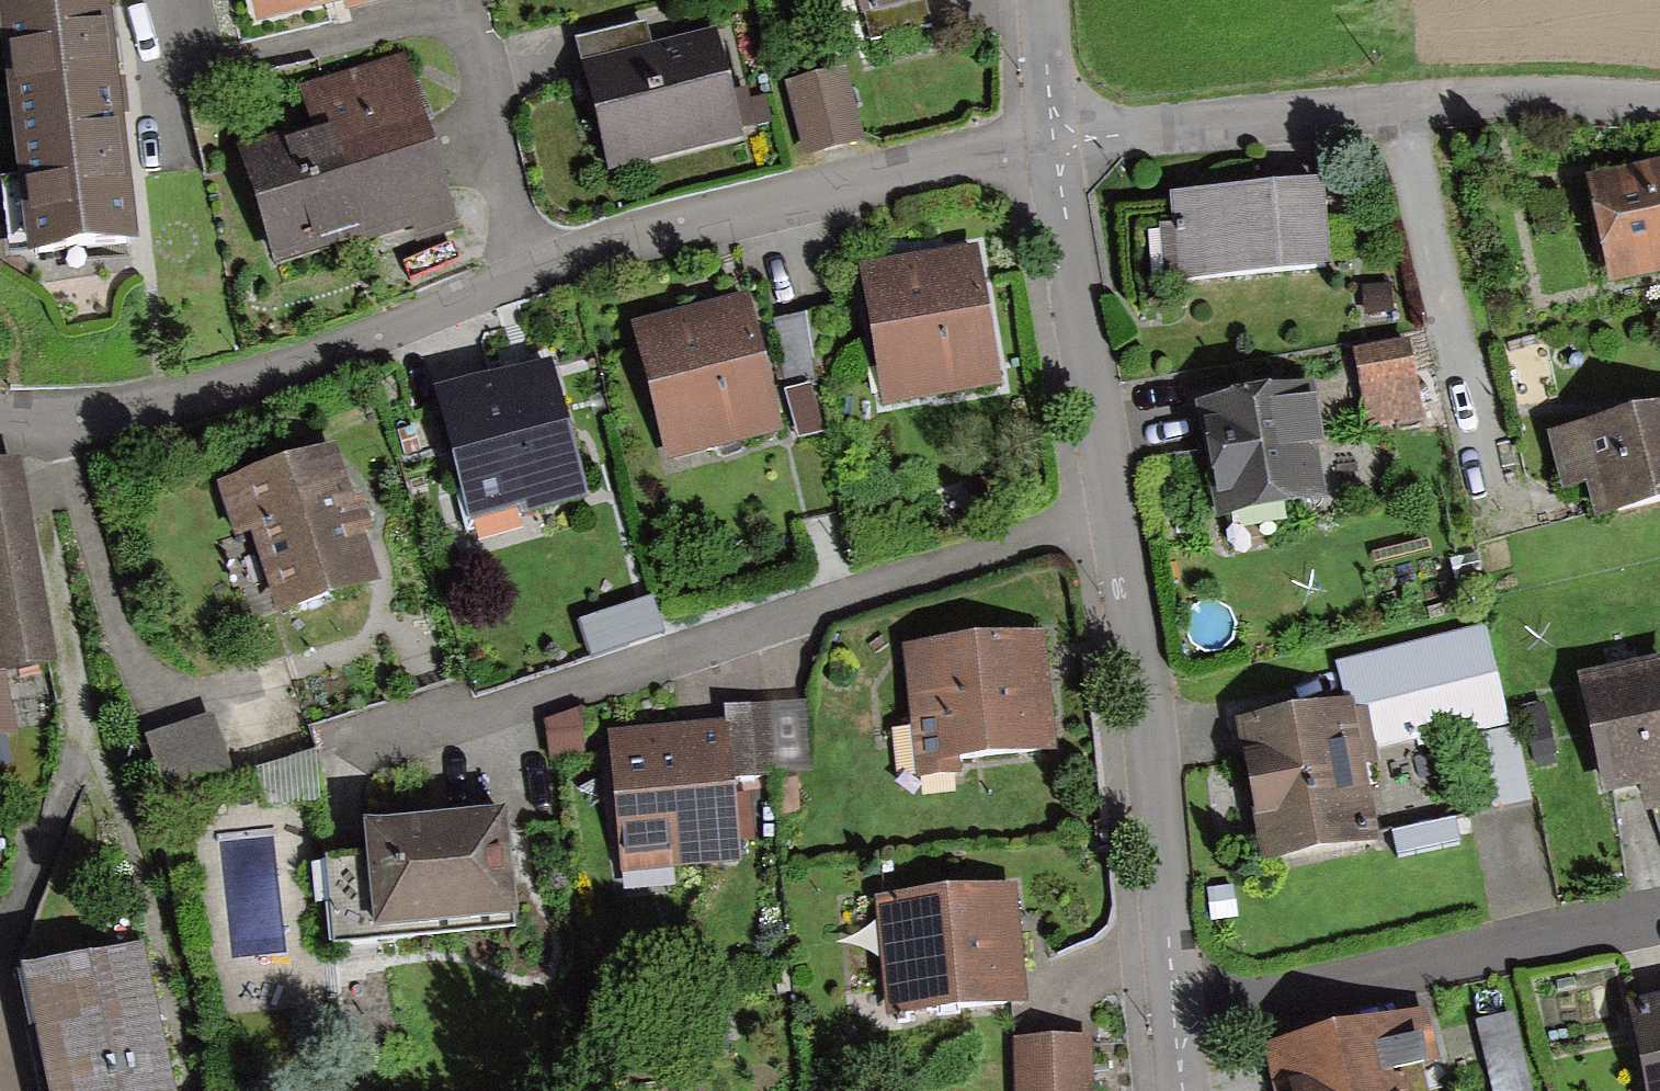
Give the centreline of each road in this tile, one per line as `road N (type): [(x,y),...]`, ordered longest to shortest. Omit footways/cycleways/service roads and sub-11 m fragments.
road 1 (residential): [(1055,139),(530,274),(273,373),(57,425),(0,418)]
road 2 (residential): [(1177,1019),(1147,717),(1055,139)]
road 3 (residential): [(1055,139),(1399,106),(1618,99),(1659,108)]
road 4 (residential): [(1177,1019),(1659,915)]
road 5 (residential): [(1039,0),(1055,139)]

